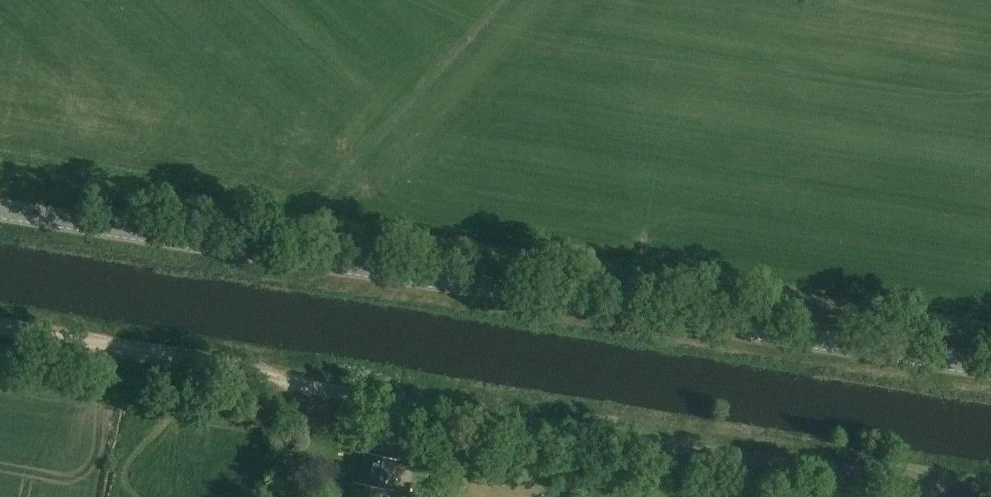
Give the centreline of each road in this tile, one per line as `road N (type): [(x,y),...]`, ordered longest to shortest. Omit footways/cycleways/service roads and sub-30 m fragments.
road 1 (tertiary): [(990,367),(0,209)]
road 2 (unclassified): [(986,496),(411,404),(256,370)]
road 3 (track): [(256,370),(0,328)]

